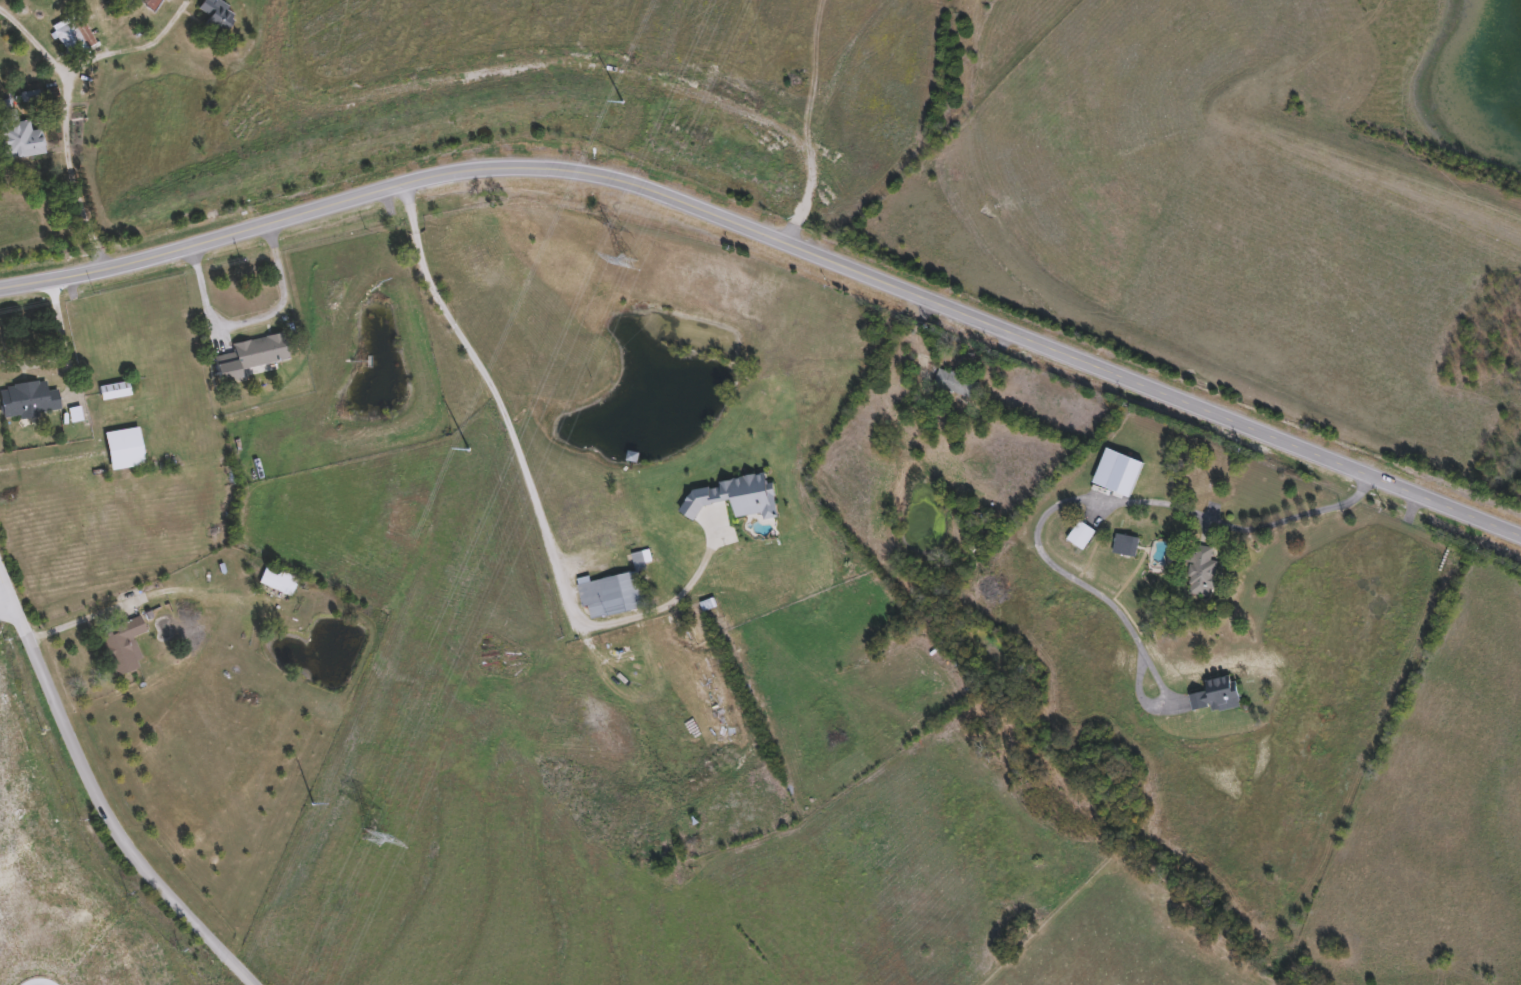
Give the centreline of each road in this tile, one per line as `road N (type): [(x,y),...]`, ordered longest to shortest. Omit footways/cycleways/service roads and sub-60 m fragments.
road 1 (secondary): [(1520,535),(653,190),(582,171),(462,168),(190,244),(0,285)]
road 2 (tertiary): [(0,561),(123,839),(255,984)]

